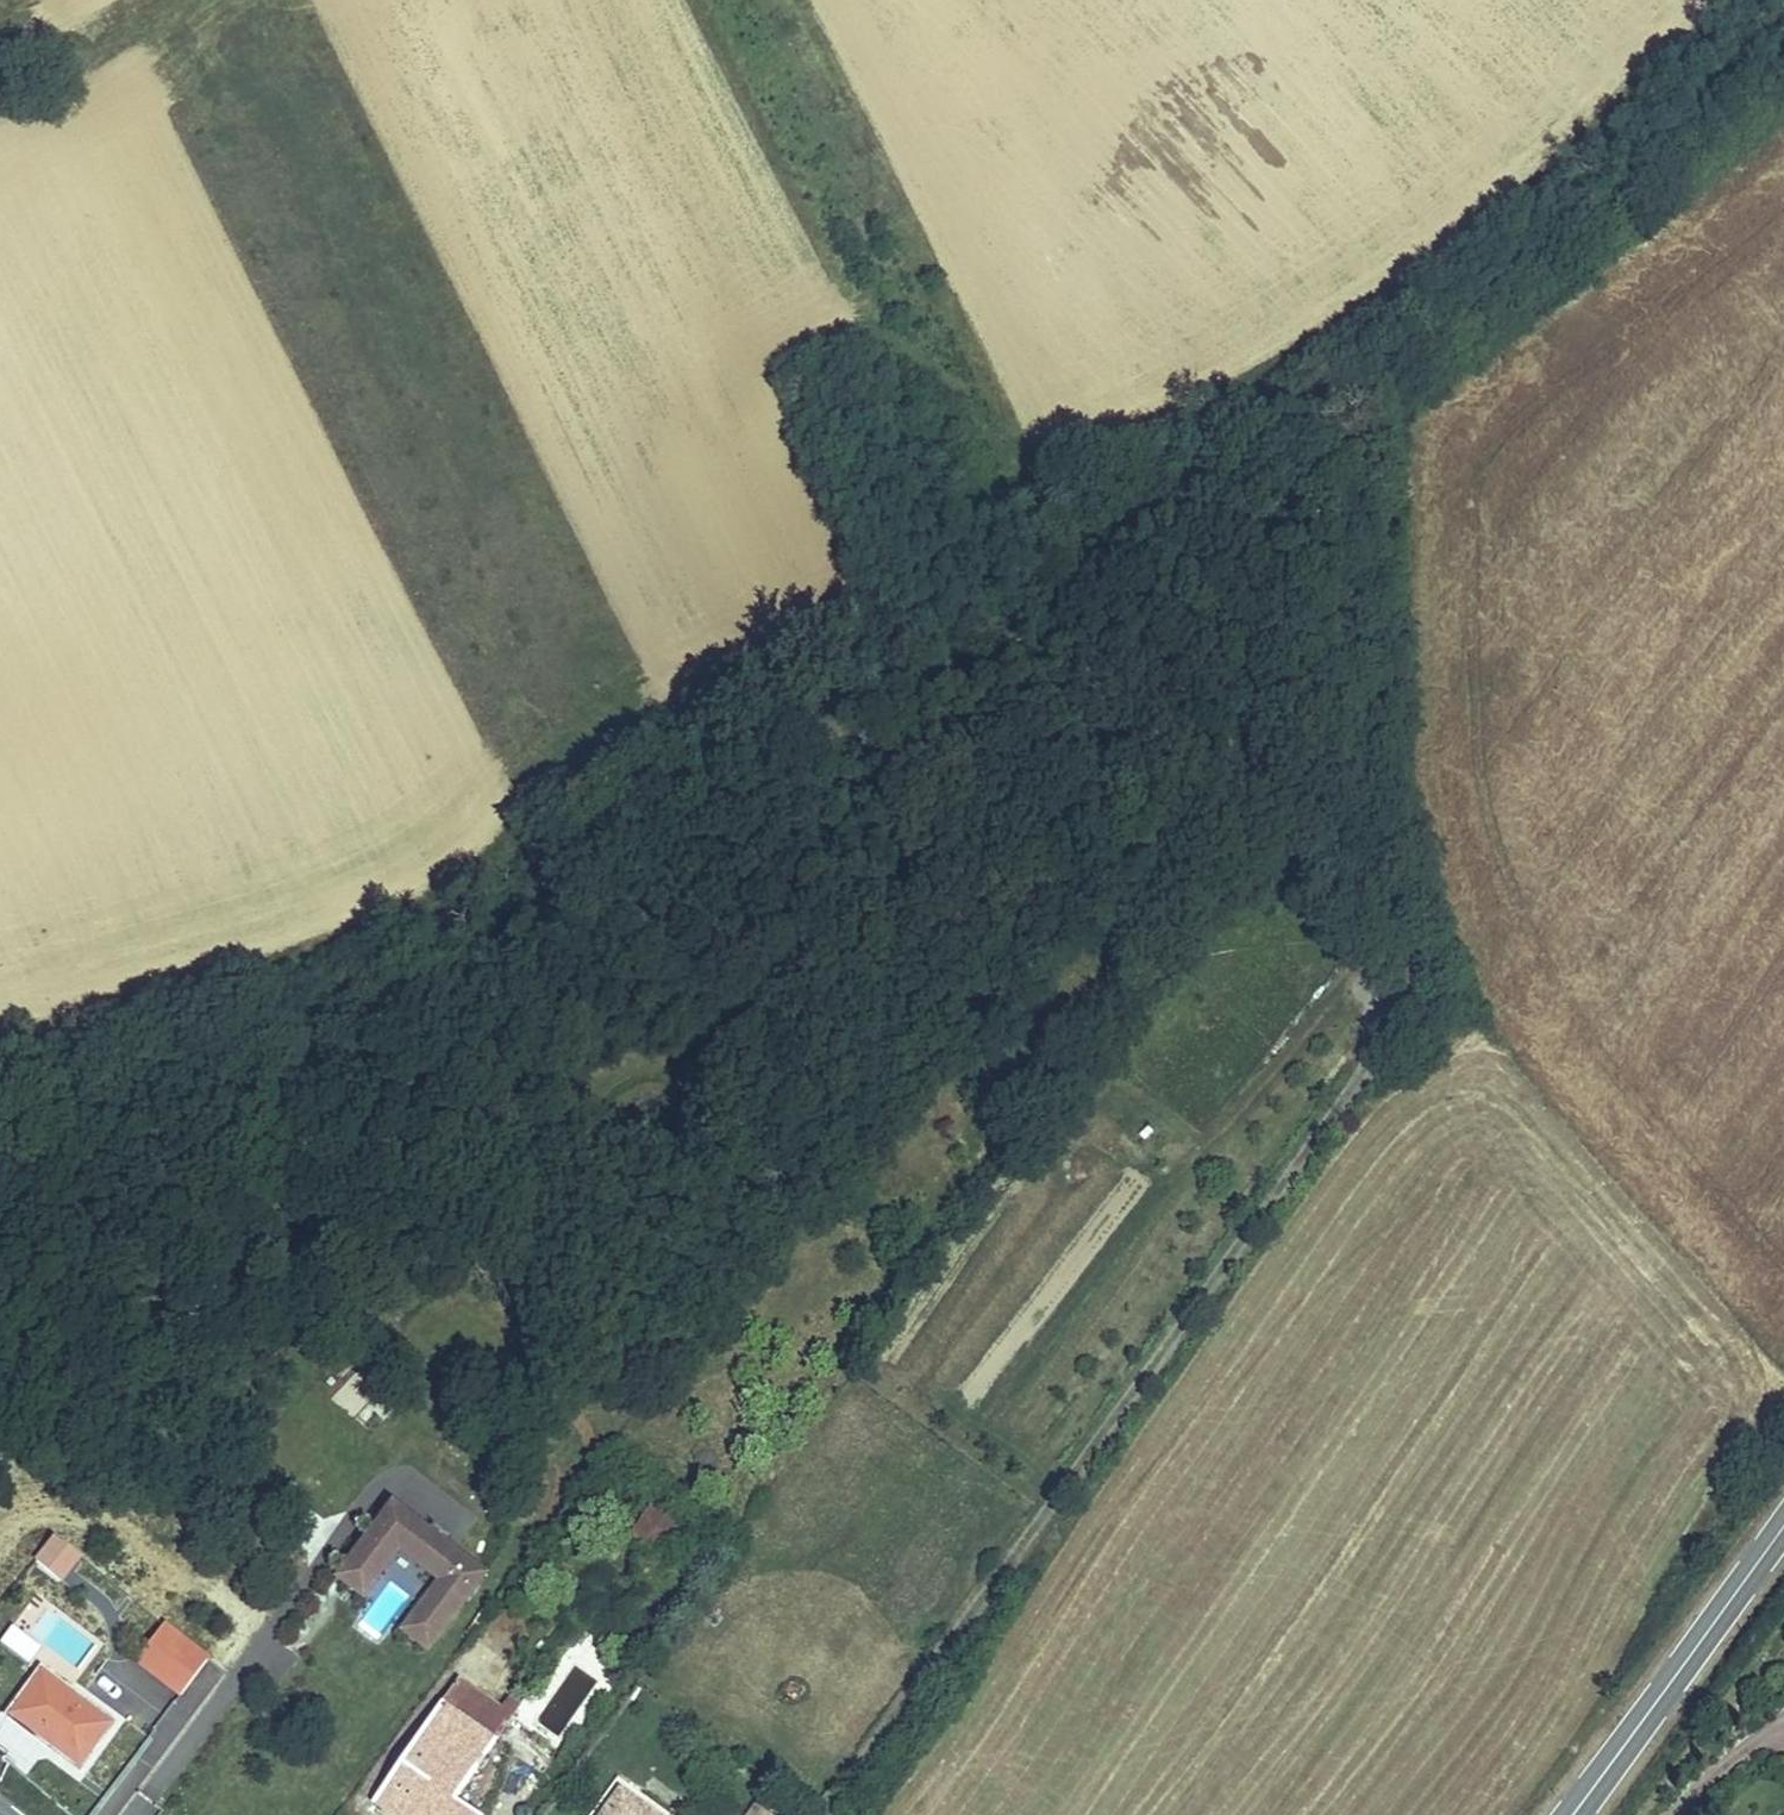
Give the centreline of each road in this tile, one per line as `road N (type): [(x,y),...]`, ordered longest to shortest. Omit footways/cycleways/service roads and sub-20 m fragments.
road 1 (secondary): [(1783,1519),(1570,1814)]

